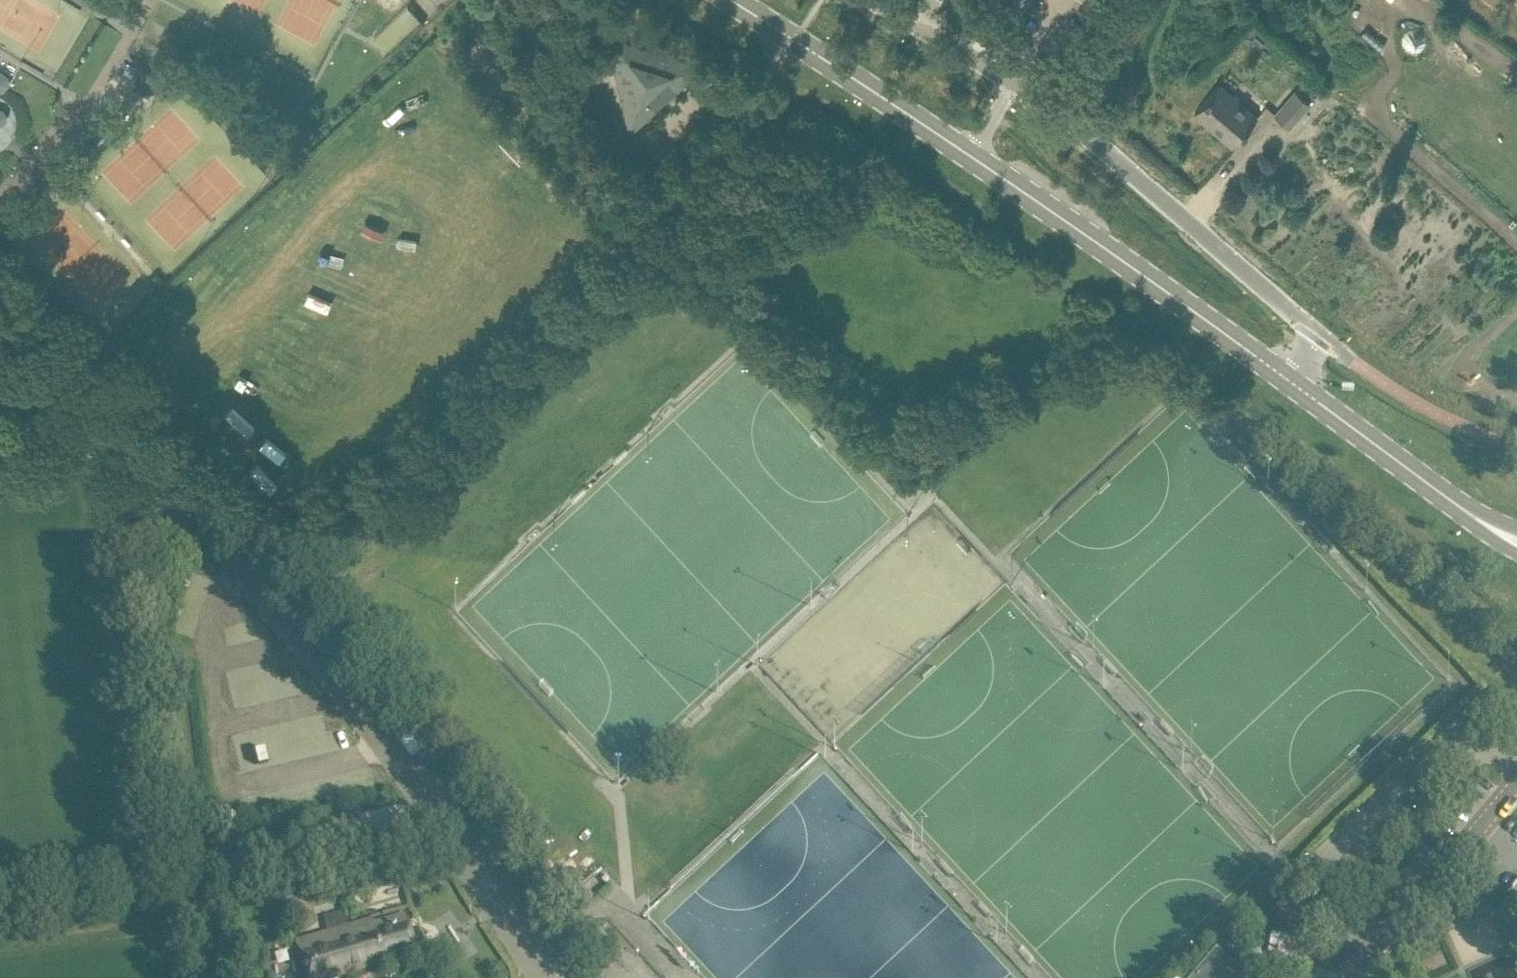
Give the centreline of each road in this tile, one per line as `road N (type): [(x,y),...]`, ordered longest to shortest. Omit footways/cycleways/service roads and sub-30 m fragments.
road 1 (unclassified): [(540,977),(382,737),(0,309)]
road 2 (tertiary): [(1318,408),(1156,282),(731,0)]
road 3 (unclassified): [(1303,320),(1068,120),(918,26)]
road 4 (unclassified): [(1352,977),(1516,784)]
road 5 (tertiary): [(1384,459),(1516,556)]
road 6 (tertiary): [(1516,531),(1384,459)]
road 7 (track): [(1068,120),(1127,0)]

